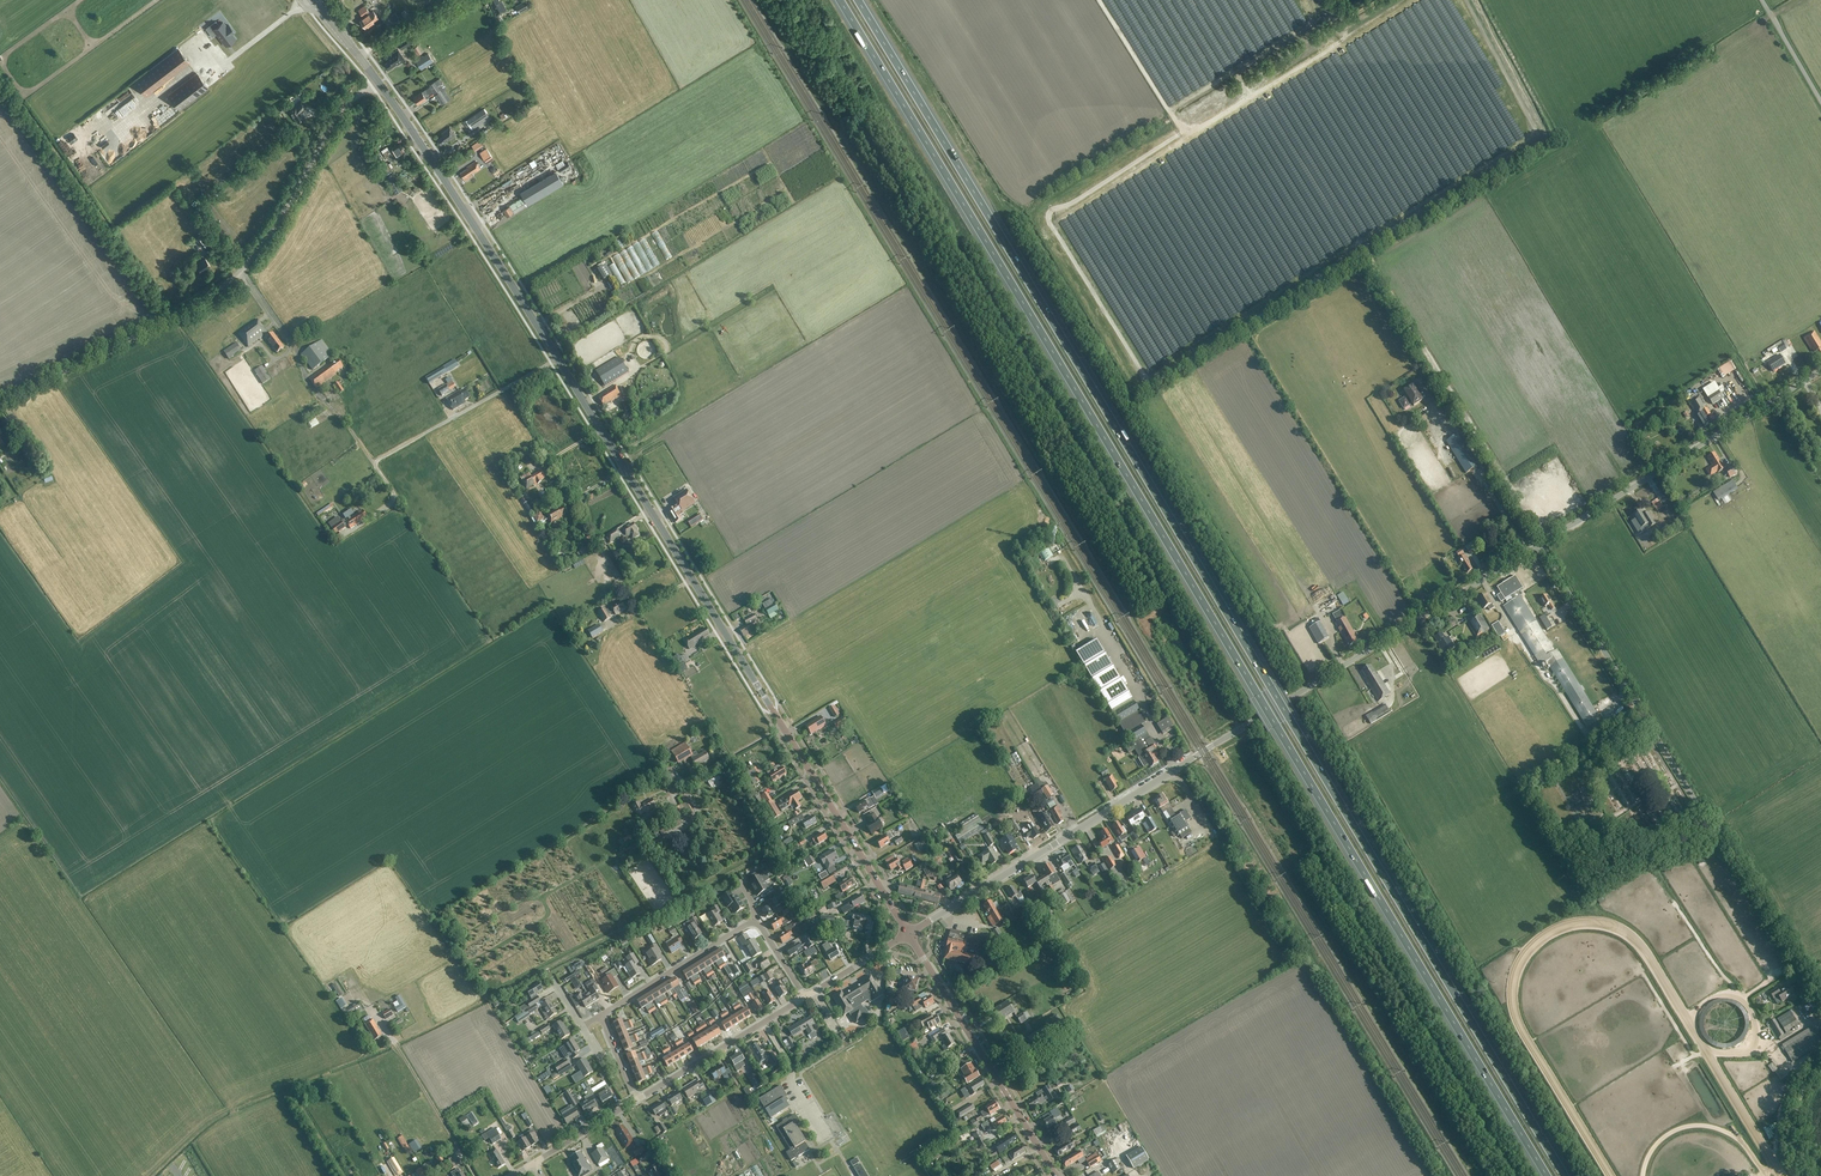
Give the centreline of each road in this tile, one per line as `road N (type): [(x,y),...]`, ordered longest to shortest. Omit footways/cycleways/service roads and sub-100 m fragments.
road 1 (motorway): [(838,0),(1547,1175)]
road 2 (motorway): [(1564,1175),(855,0)]
road 3 (track): [(1515,1175),(1265,774),(959,241)]
road 4 (secondary): [(908,934),(530,313),(378,82)]
road 5 (tertiary): [(908,934),(1539,546)]
road 6 (track): [(1596,1175),(1309,687)]
road 7 (track): [(1009,209),(1309,687)]
road 8 (unclassified): [(1820,1003),(1539,546)]
road 9 (track): [(1780,1175),(1644,951),(1623,933),(1577,924),(1535,945),(1515,978),(1517,1025)]
road 10 (track): [(1542,544),(1367,260)]
road 11 (tertiary): [(1539,546),(1820,371)]
road 12 (secondary): [(1055,1175),(908,934)]
road 13 (unclassified): [(0,404),(186,309),(241,270)]
road 14 (unclassified): [(241,270),(270,234),(339,114),(378,82)]
road 15 (tertiary): [(637,1100),(805,997)]
road 16 (residential): [(600,1016),(753,923)]
road 17 (track): [(1521,1034),(1610,1175)]
road 18 (unclassified): [(395,1045),(475,1175)]
road 19 (unclassified): [(320,398),(293,342),(241,270)]
road 20 (tertiary): [(533,1163),(637,1100)]
road 21 (tertiary): [(805,997),(908,934)]
road 22 (track): [(1820,1066),(1794,1123),(1795,1150),(1812,1175)]

